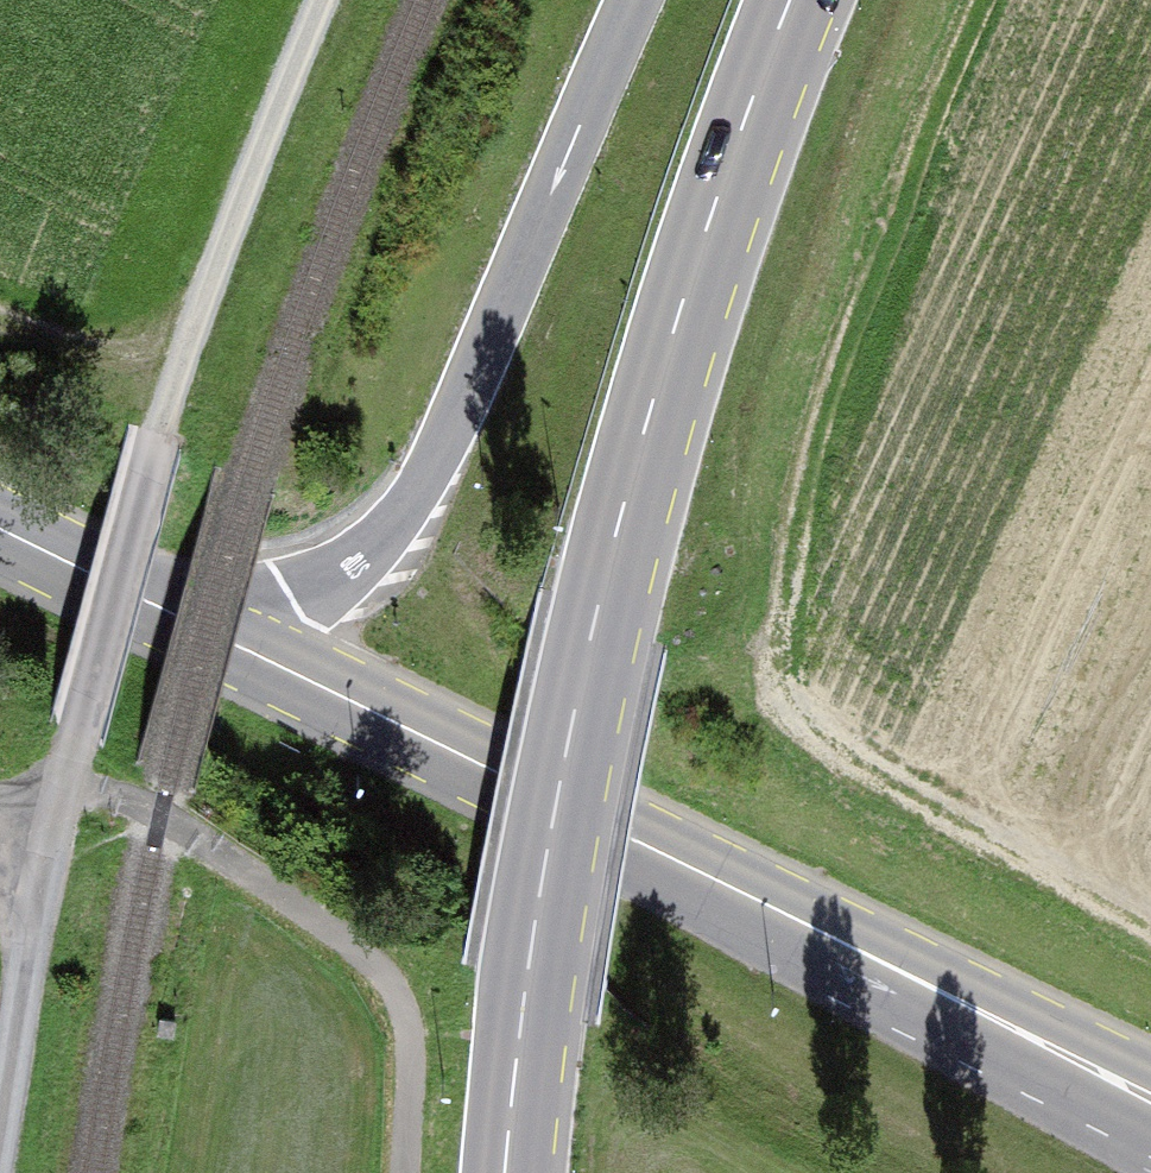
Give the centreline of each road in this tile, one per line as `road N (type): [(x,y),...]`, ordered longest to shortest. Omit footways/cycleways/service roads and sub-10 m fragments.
road 1 (secondary): [(505,1172),(525,995),(596,614),(681,304),(789,0)]
road 2 (track): [(1150,934),(822,754),(782,706),(776,619),(992,0)]
road 3 (primary): [(217,636),(1150,1102)]
road 4 (track): [(32,844),(65,784),(189,336),(320,0)]
road 5 (secondary): [(637,0),(433,467),(395,522),(346,571),(295,605),(217,636)]
road 6 (track): [(32,844),(23,983),(0,1126)]
road 7 (primary): [(217,636),(0,528)]
road 8 (track): [(0,324),(111,346),(189,336)]

